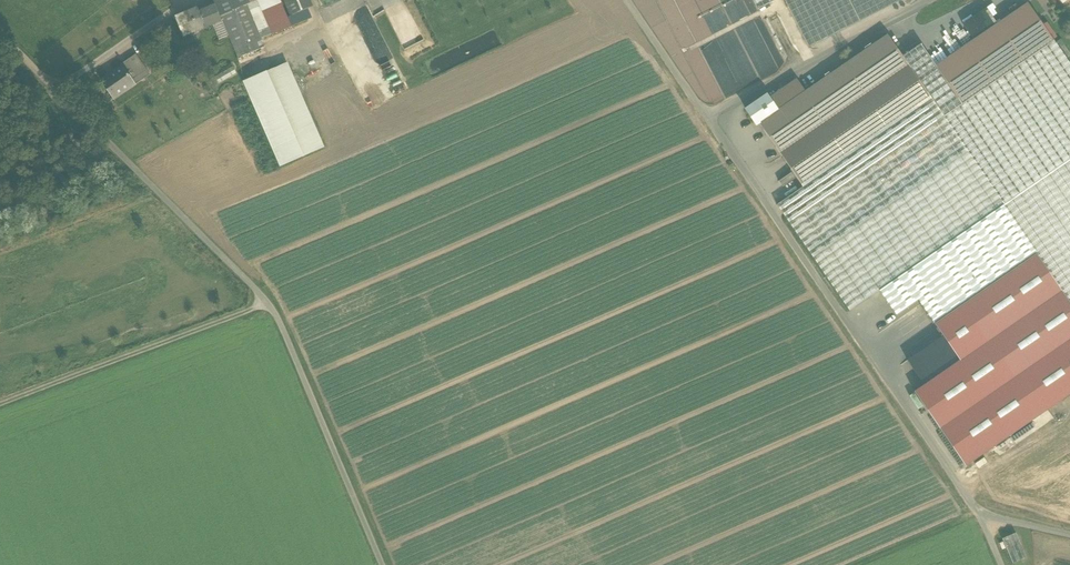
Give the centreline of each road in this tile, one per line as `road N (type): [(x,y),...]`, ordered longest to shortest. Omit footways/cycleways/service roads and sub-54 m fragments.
road 1 (track): [(0,34),(268,303),(382,564)]
road 2 (track): [(978,514),(626,0)]
road 3 (track): [(268,303),(0,406)]
road 4 (track): [(932,0),(705,116)]
road 5 (track): [(187,0),(57,91)]

